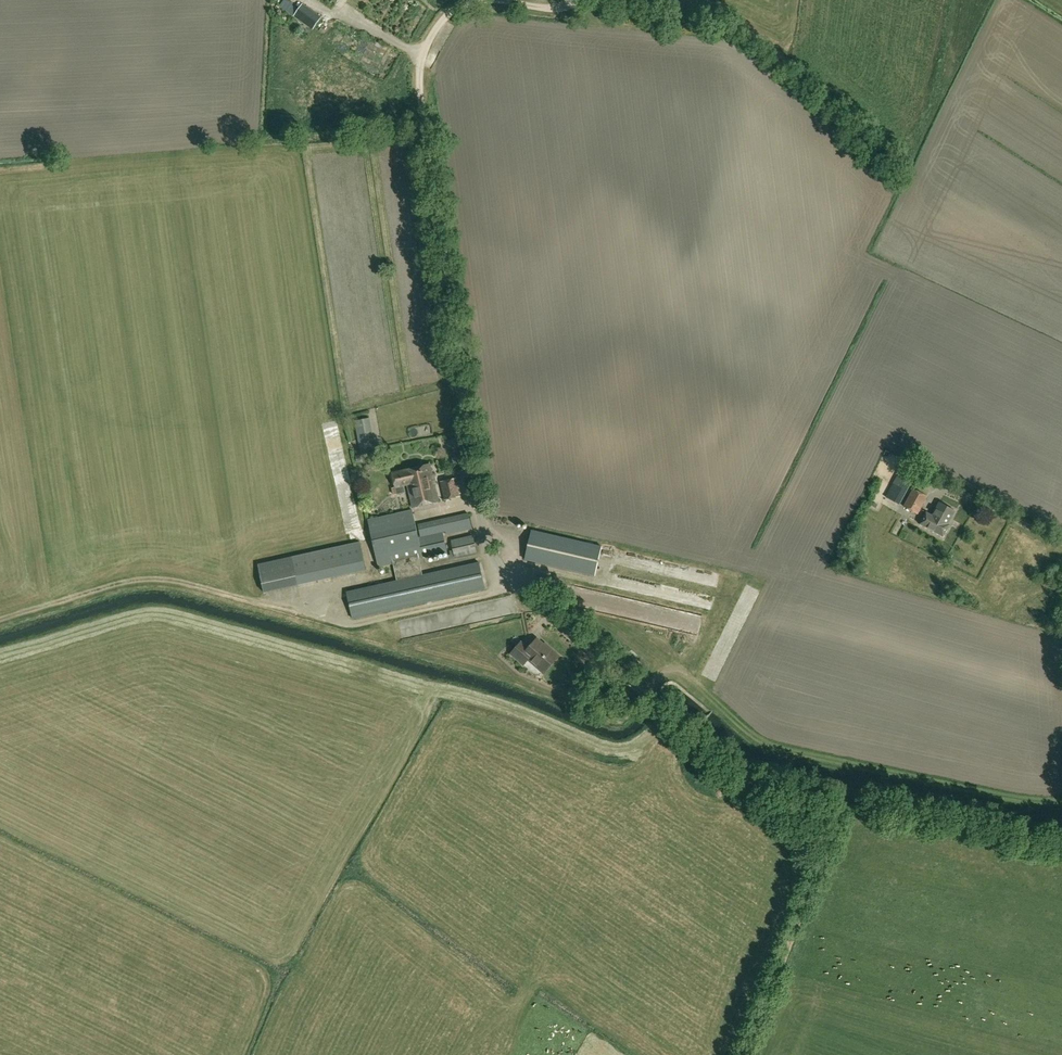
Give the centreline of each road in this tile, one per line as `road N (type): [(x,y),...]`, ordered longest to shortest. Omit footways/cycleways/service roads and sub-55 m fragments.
road 1 (track): [(578,0),(556,9),(488,1),(457,7),(420,61),(463,384),(503,579),(749,784),(825,860),(749,1054)]
road 2 (track): [(851,805),(1061,848)]

